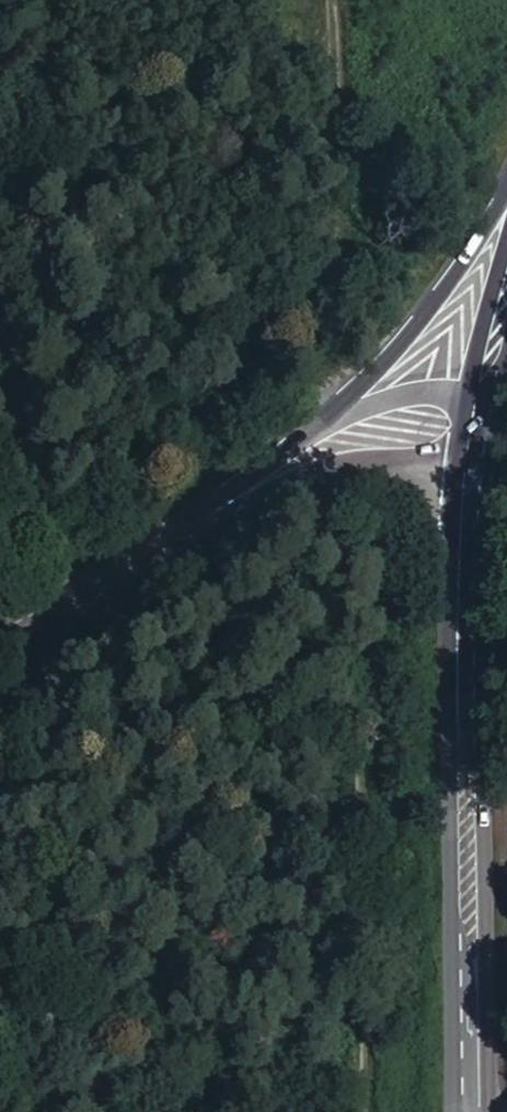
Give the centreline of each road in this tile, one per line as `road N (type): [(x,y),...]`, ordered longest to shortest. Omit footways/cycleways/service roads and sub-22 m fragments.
road 1 (tertiary): [(468,1111),(449,625),(455,325)]
road 2 (secondary): [(0,619),(237,494),(455,325)]
road 3 (secondary): [(455,325),(506,196)]

